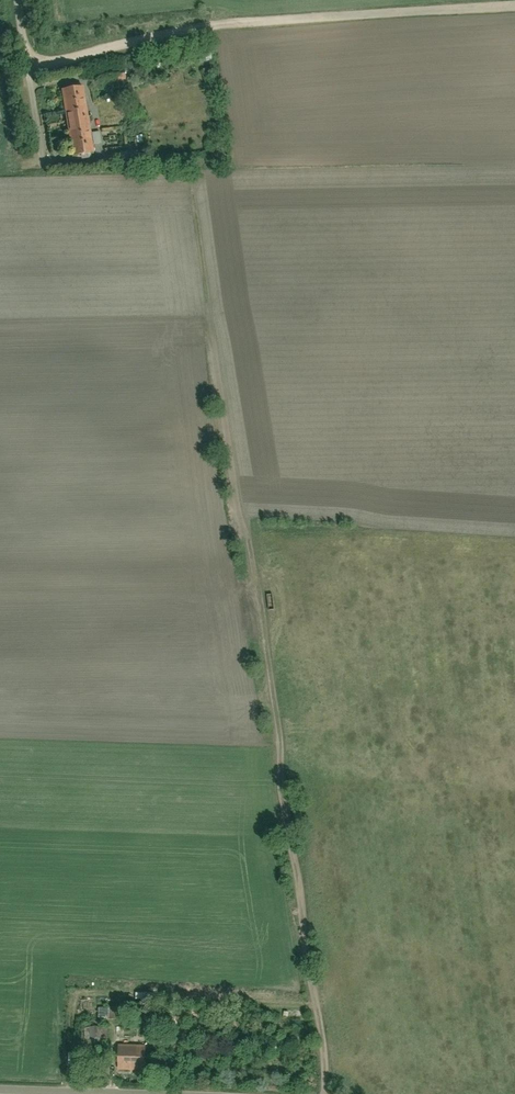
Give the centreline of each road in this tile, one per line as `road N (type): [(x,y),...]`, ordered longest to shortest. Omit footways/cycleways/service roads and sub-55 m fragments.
road 1 (track): [(327,1093),(187,172)]
road 2 (residential): [(18,0),(44,167)]
road 3 (unclassified): [(123,1093),(0,1090)]

